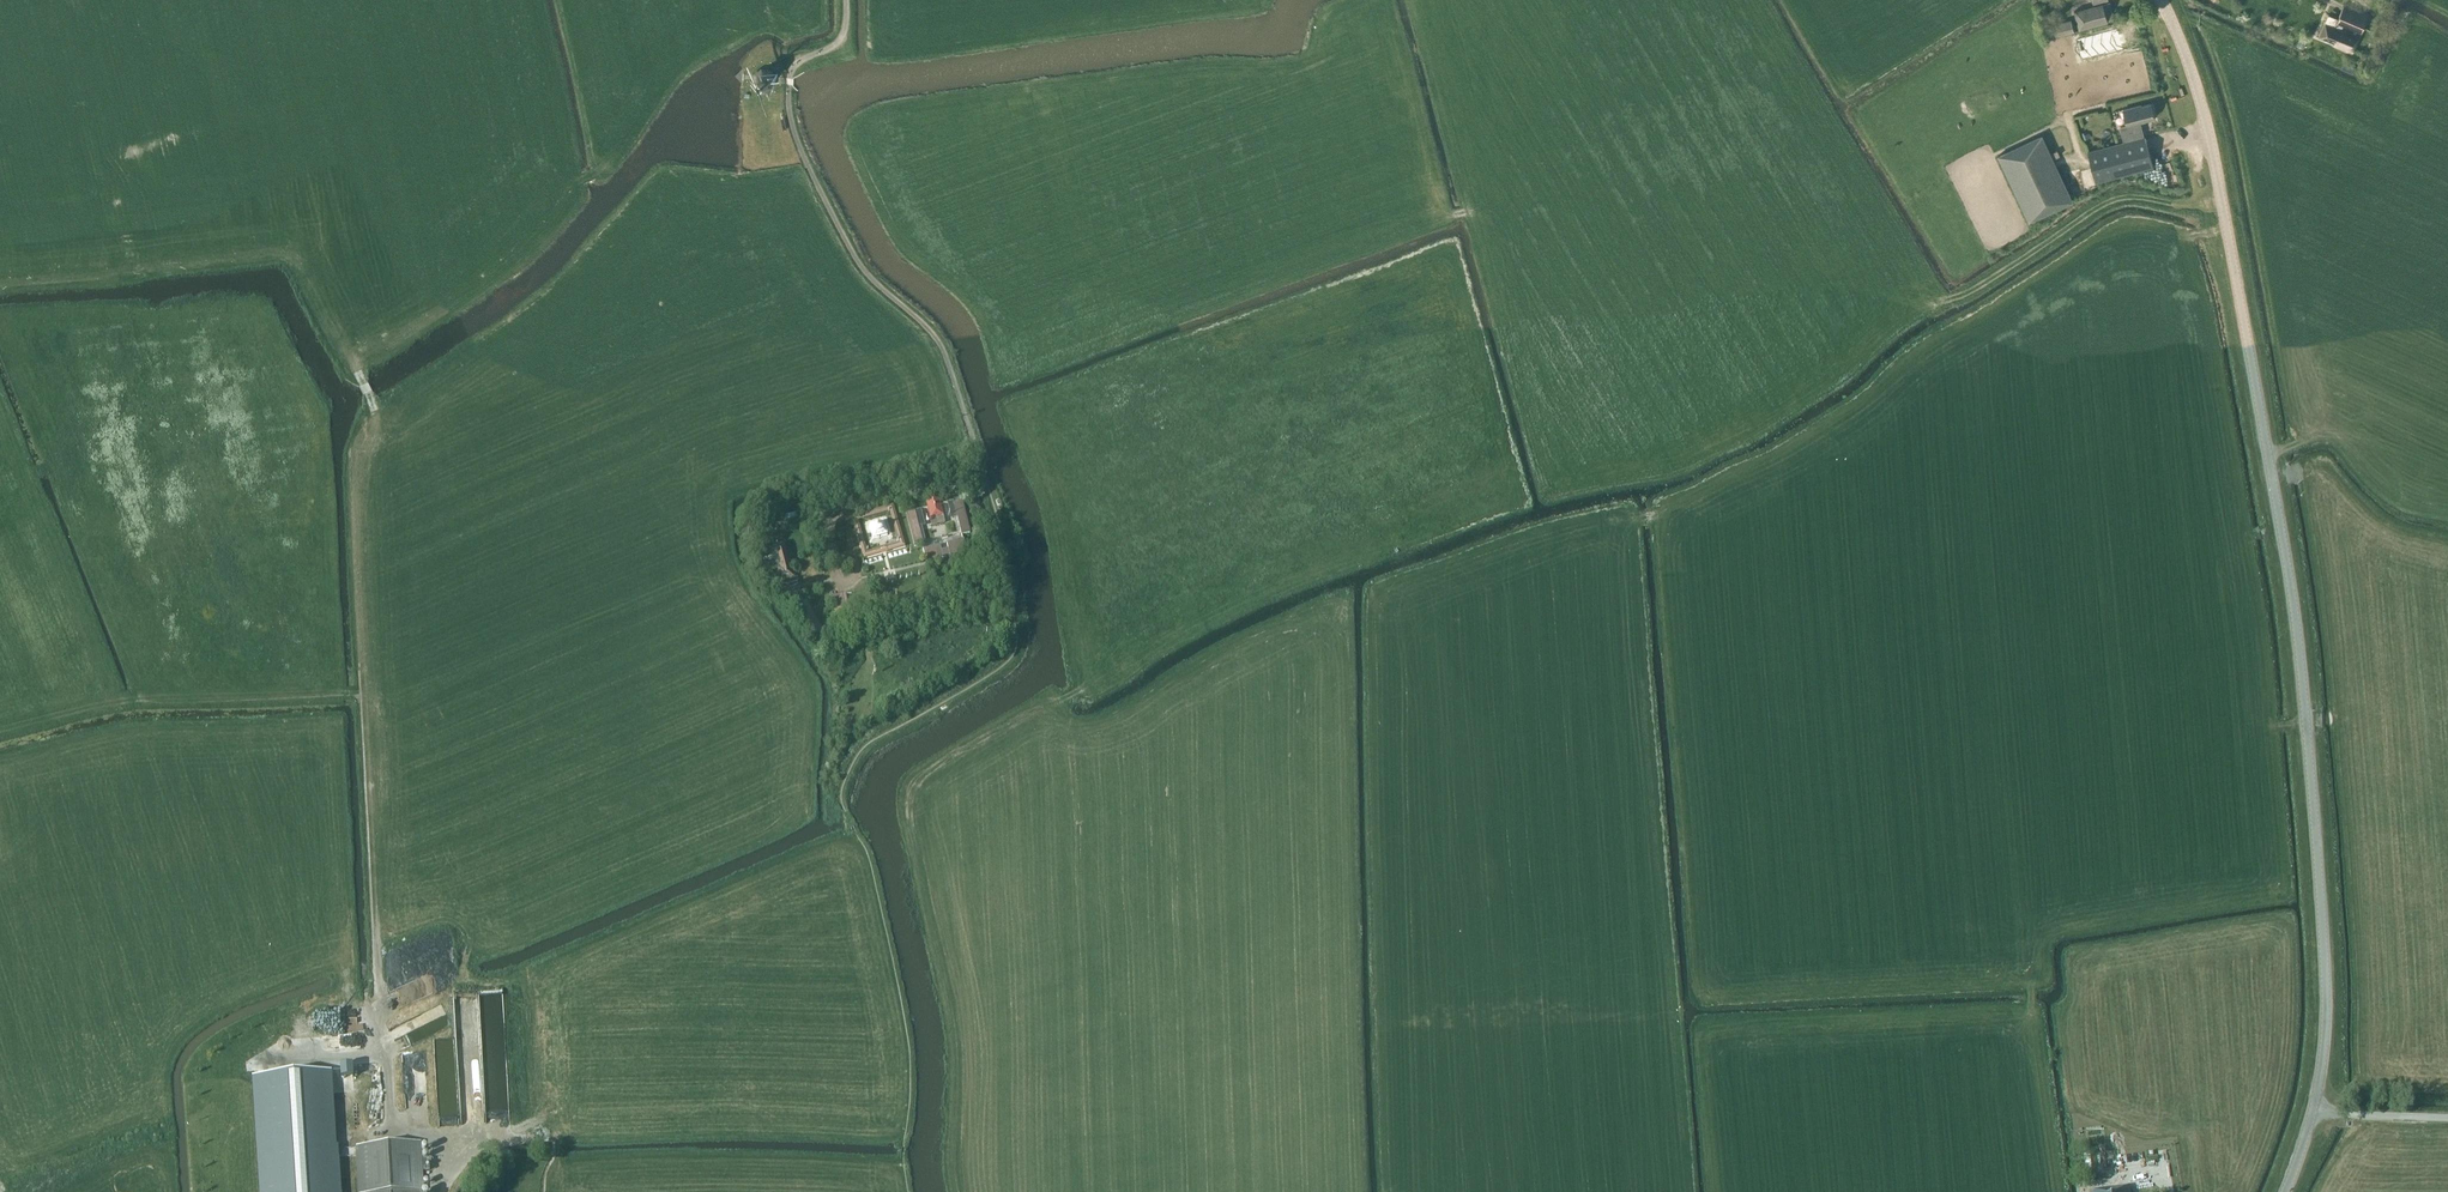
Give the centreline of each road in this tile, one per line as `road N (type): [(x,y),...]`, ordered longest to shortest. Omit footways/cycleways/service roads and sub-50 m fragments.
road 1 (tertiary): [(2286,1191),(2320,1084),(2329,1001),(2296,626),(2217,170),(2161,0)]
road 2 (unclassified): [(987,484),(943,348),(862,264),(798,143),(790,77),(805,57),(842,37),(846,0)]

